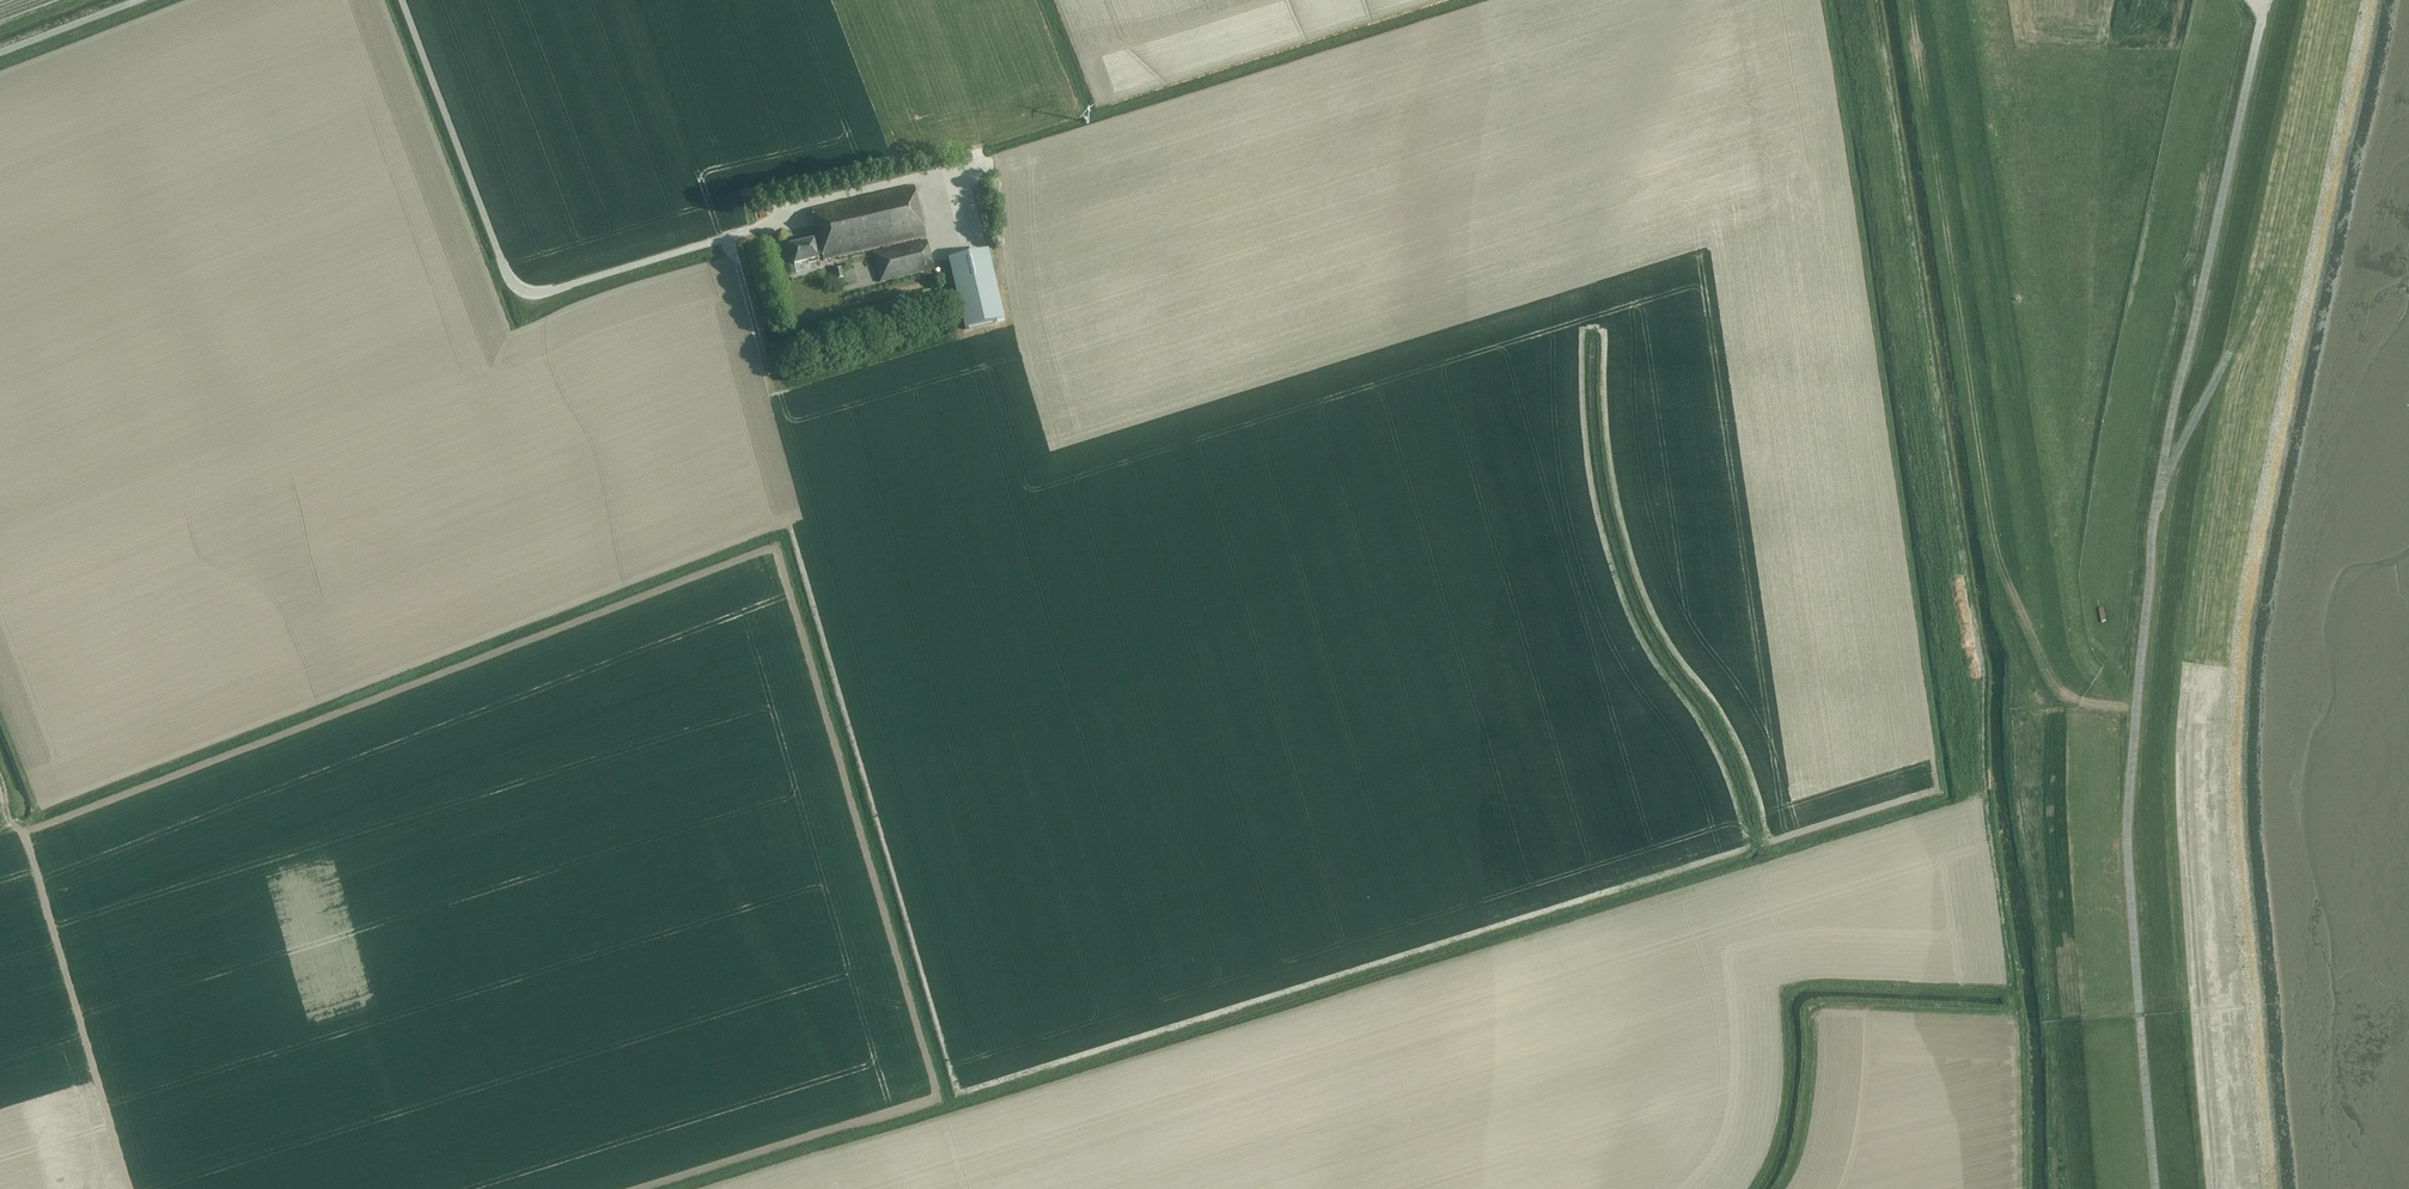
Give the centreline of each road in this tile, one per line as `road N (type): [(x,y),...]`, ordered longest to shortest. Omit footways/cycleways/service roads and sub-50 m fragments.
road 1 (unclassified): [(399,0),(509,278),(546,293),(737,234)]
road 2 (unclassified): [(0,56),(146,0)]

